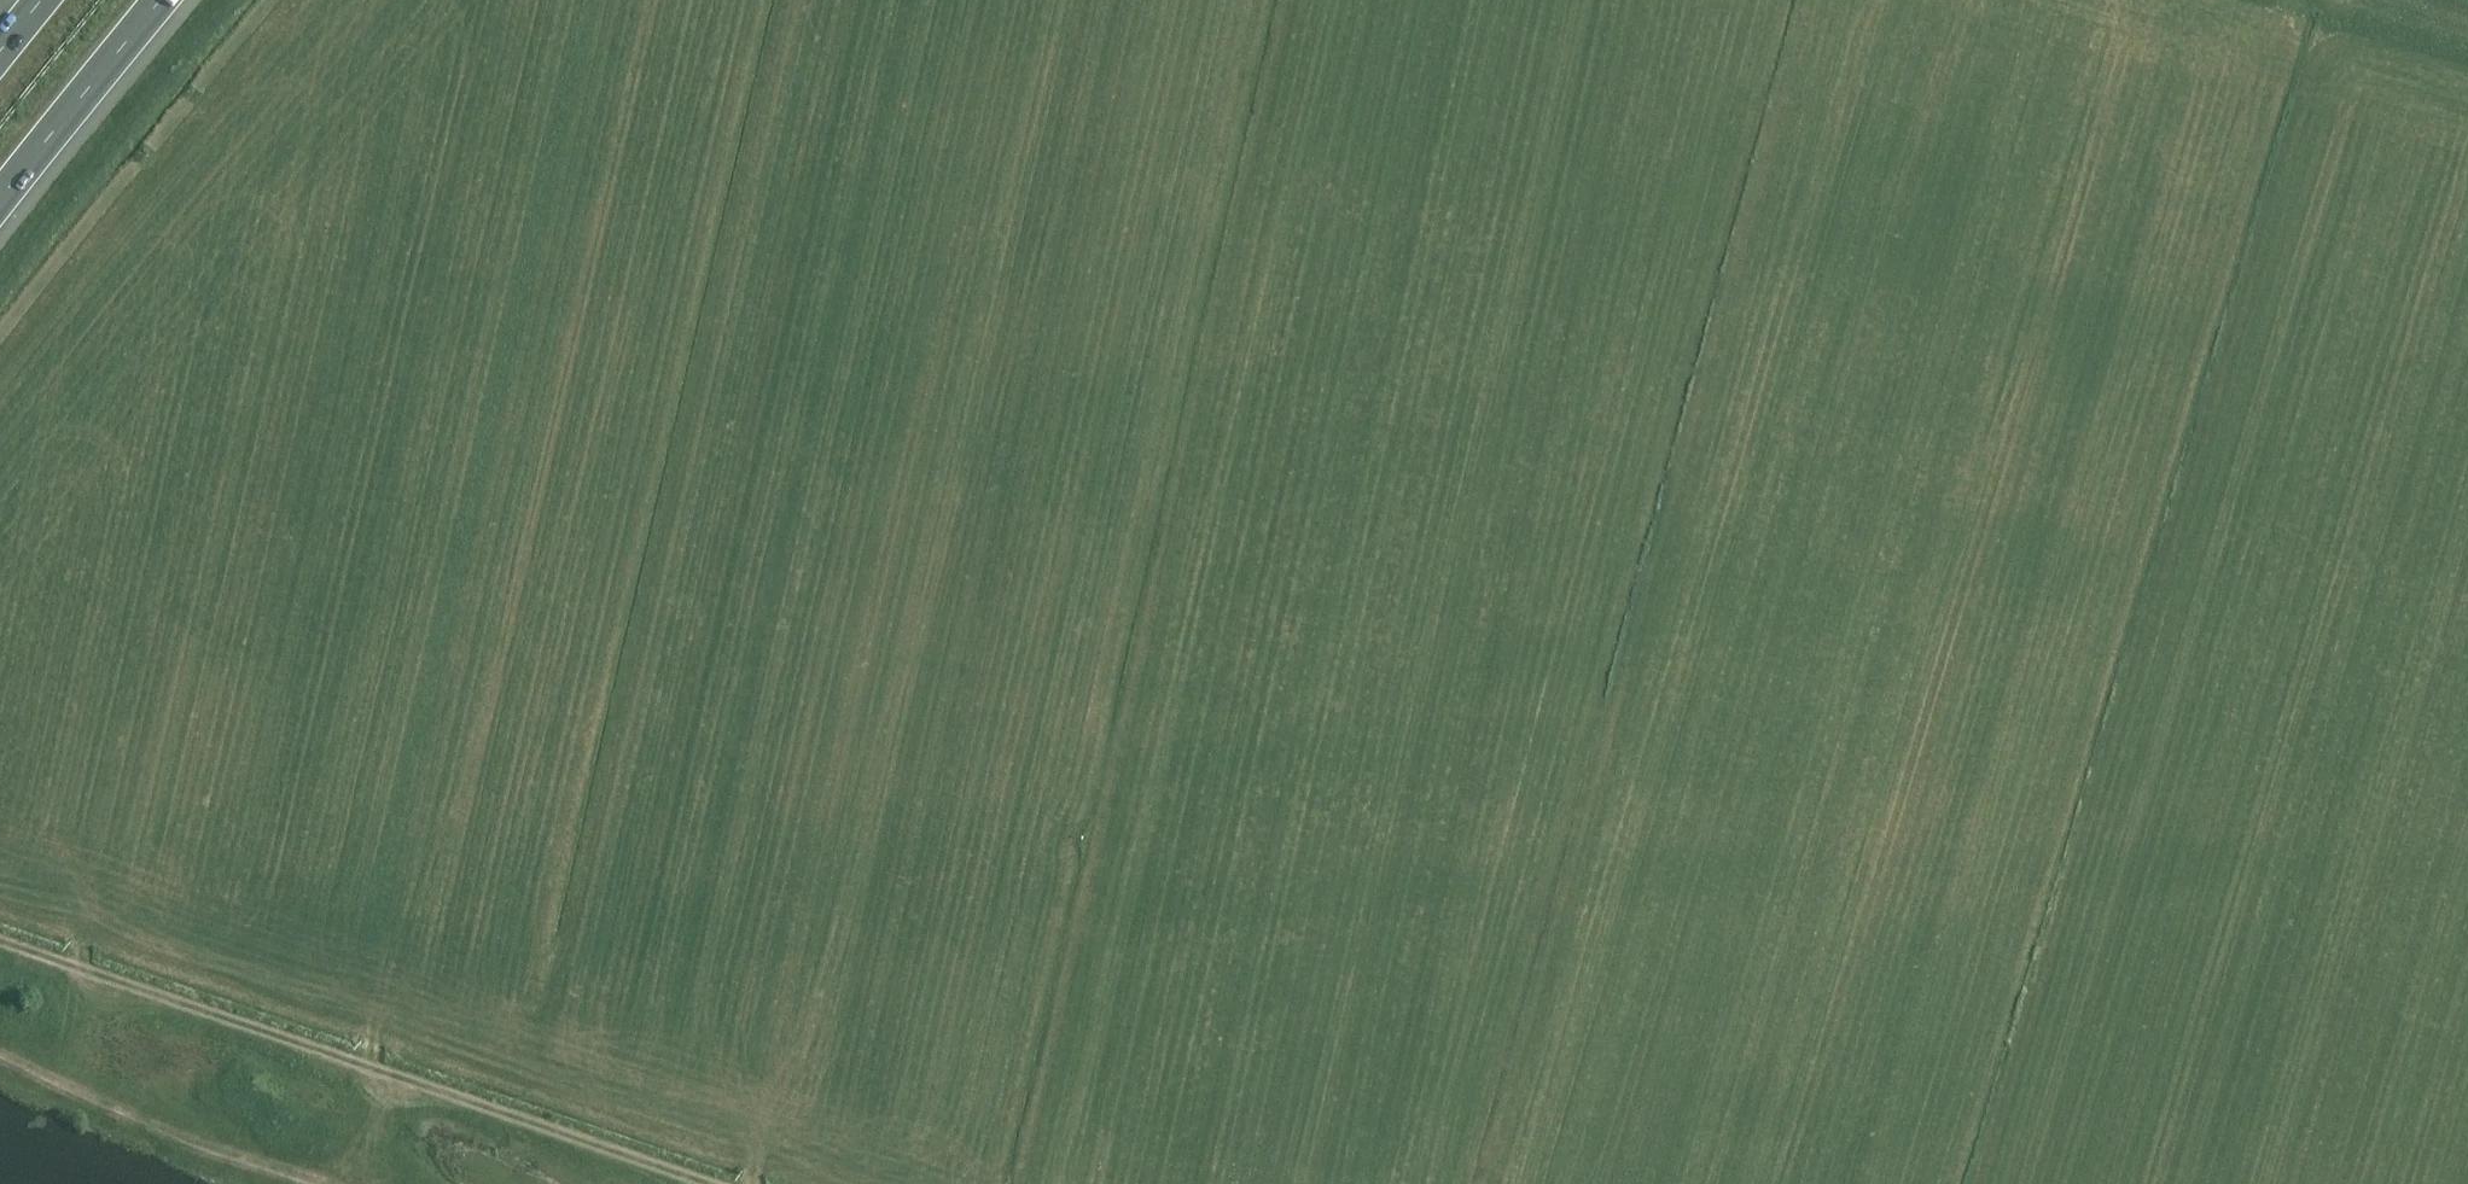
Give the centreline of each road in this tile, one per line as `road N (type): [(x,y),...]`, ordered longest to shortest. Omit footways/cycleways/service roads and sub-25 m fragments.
road 1 (track): [(712,1183),(0,940)]
road 2 (motorway): [(0,217),(175,0)]

